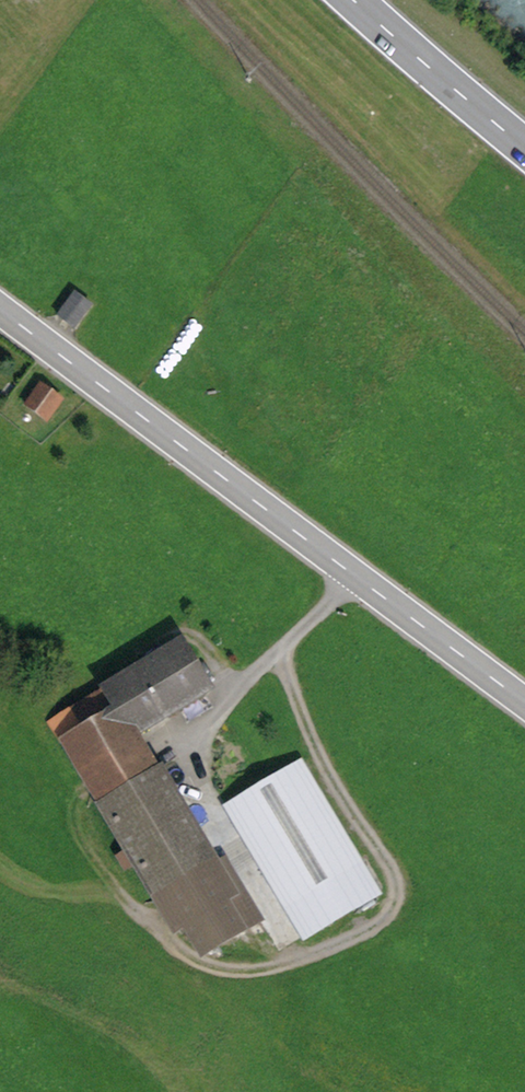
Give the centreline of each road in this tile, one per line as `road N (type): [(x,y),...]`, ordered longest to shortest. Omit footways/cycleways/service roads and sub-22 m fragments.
road 1 (tertiary): [(0,313),(524,695)]
road 2 (track): [(276,652),(325,766),(392,869),(400,897),(384,920),(279,966),(238,971),(198,962),(149,927),(110,881)]
road 3 (primary): [(524,147),(354,0)]

